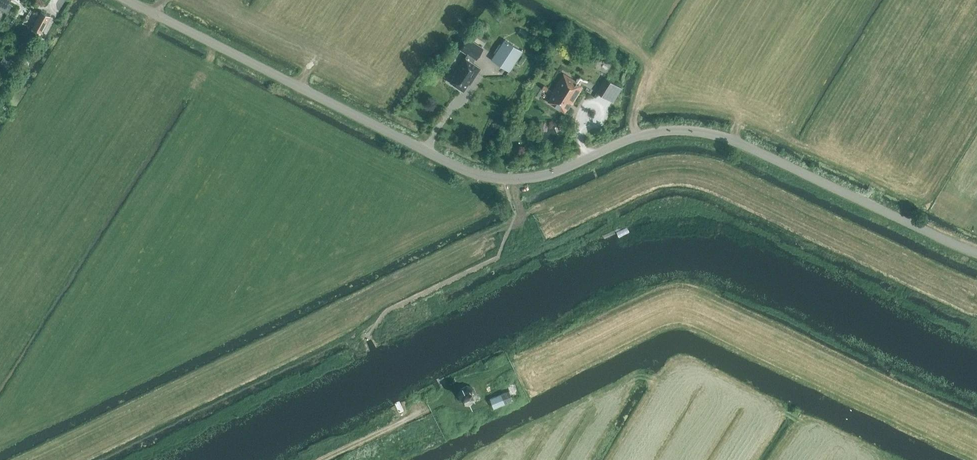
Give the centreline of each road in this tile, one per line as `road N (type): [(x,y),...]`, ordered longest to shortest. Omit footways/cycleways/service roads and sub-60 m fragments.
road 1 (unclassified): [(976,253),(699,133),(639,136),(537,178),(479,176),(117,0)]

